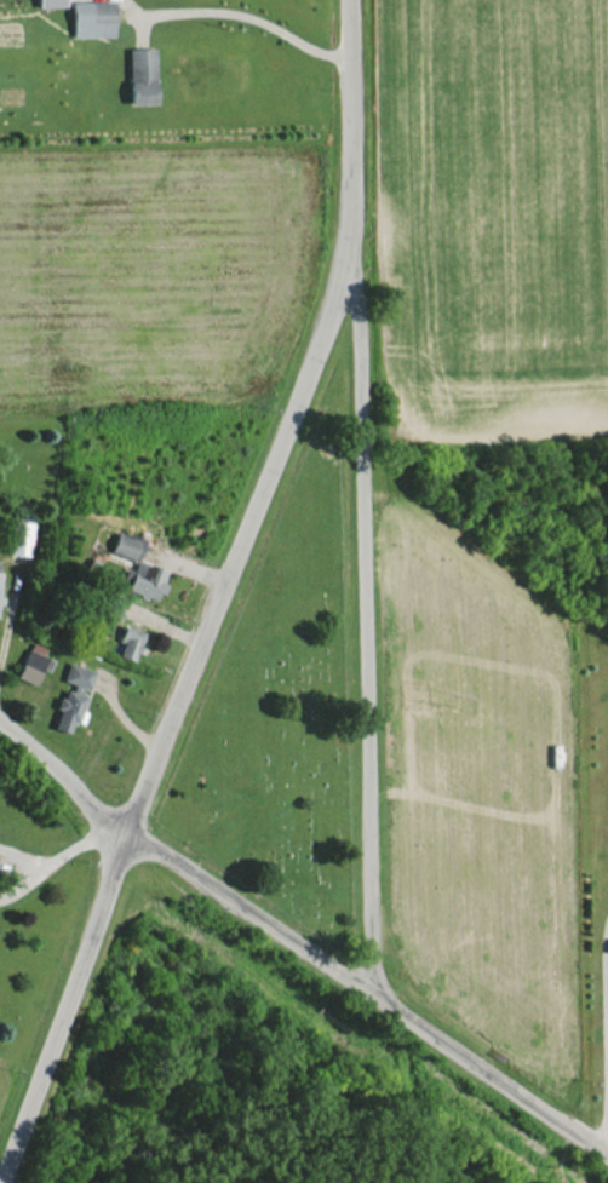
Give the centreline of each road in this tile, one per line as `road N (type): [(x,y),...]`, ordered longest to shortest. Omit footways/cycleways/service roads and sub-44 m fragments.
road 1 (residential): [(0,1174),(340,259),(349,140),(344,0)]
road 2 (residential): [(607,1154),(125,826),(0,719)]
road 3 (residential): [(368,990),(357,369),(340,259)]

